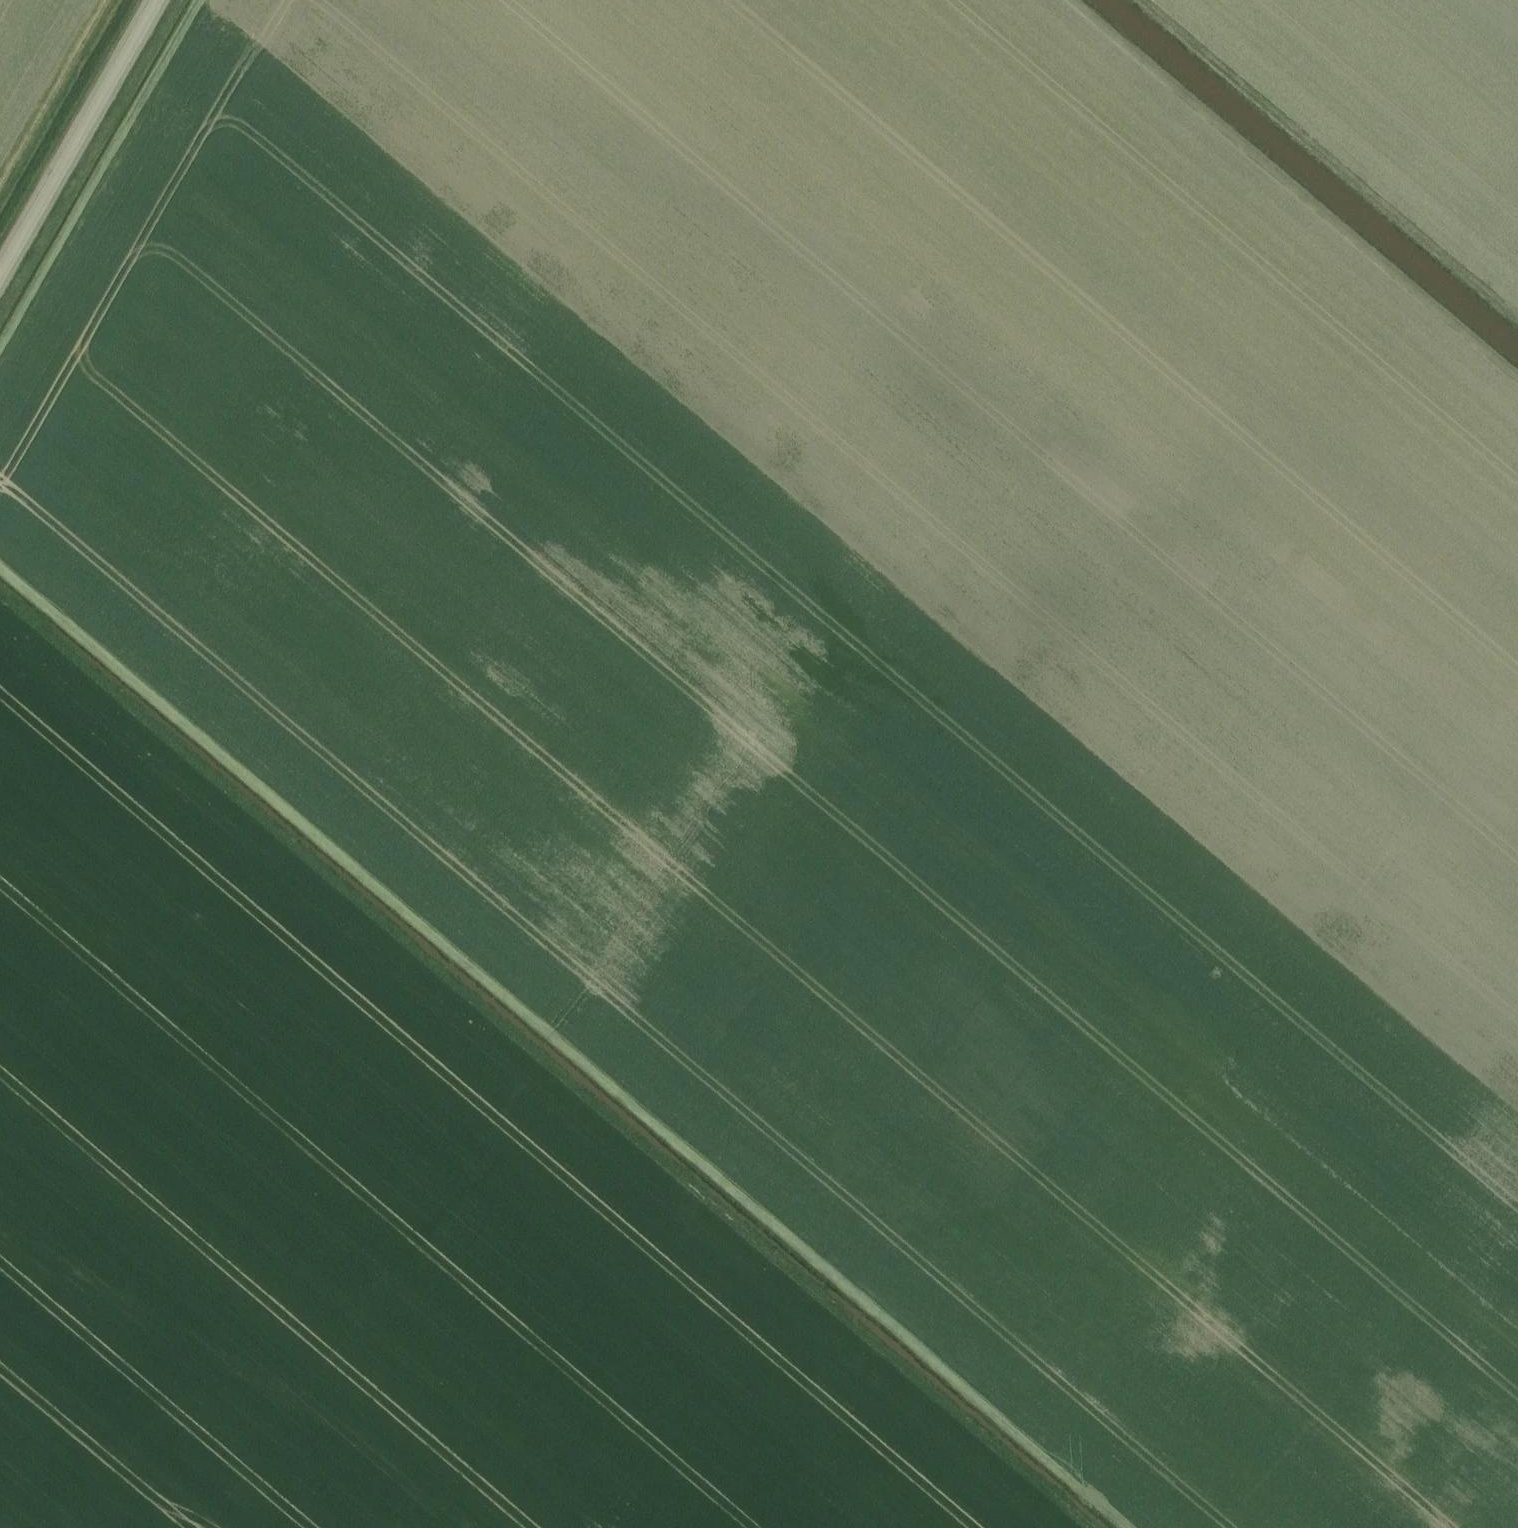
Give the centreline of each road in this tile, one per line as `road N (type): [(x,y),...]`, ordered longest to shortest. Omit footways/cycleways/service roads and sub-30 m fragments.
road 1 (unclassified): [(0,274),(156,0)]

